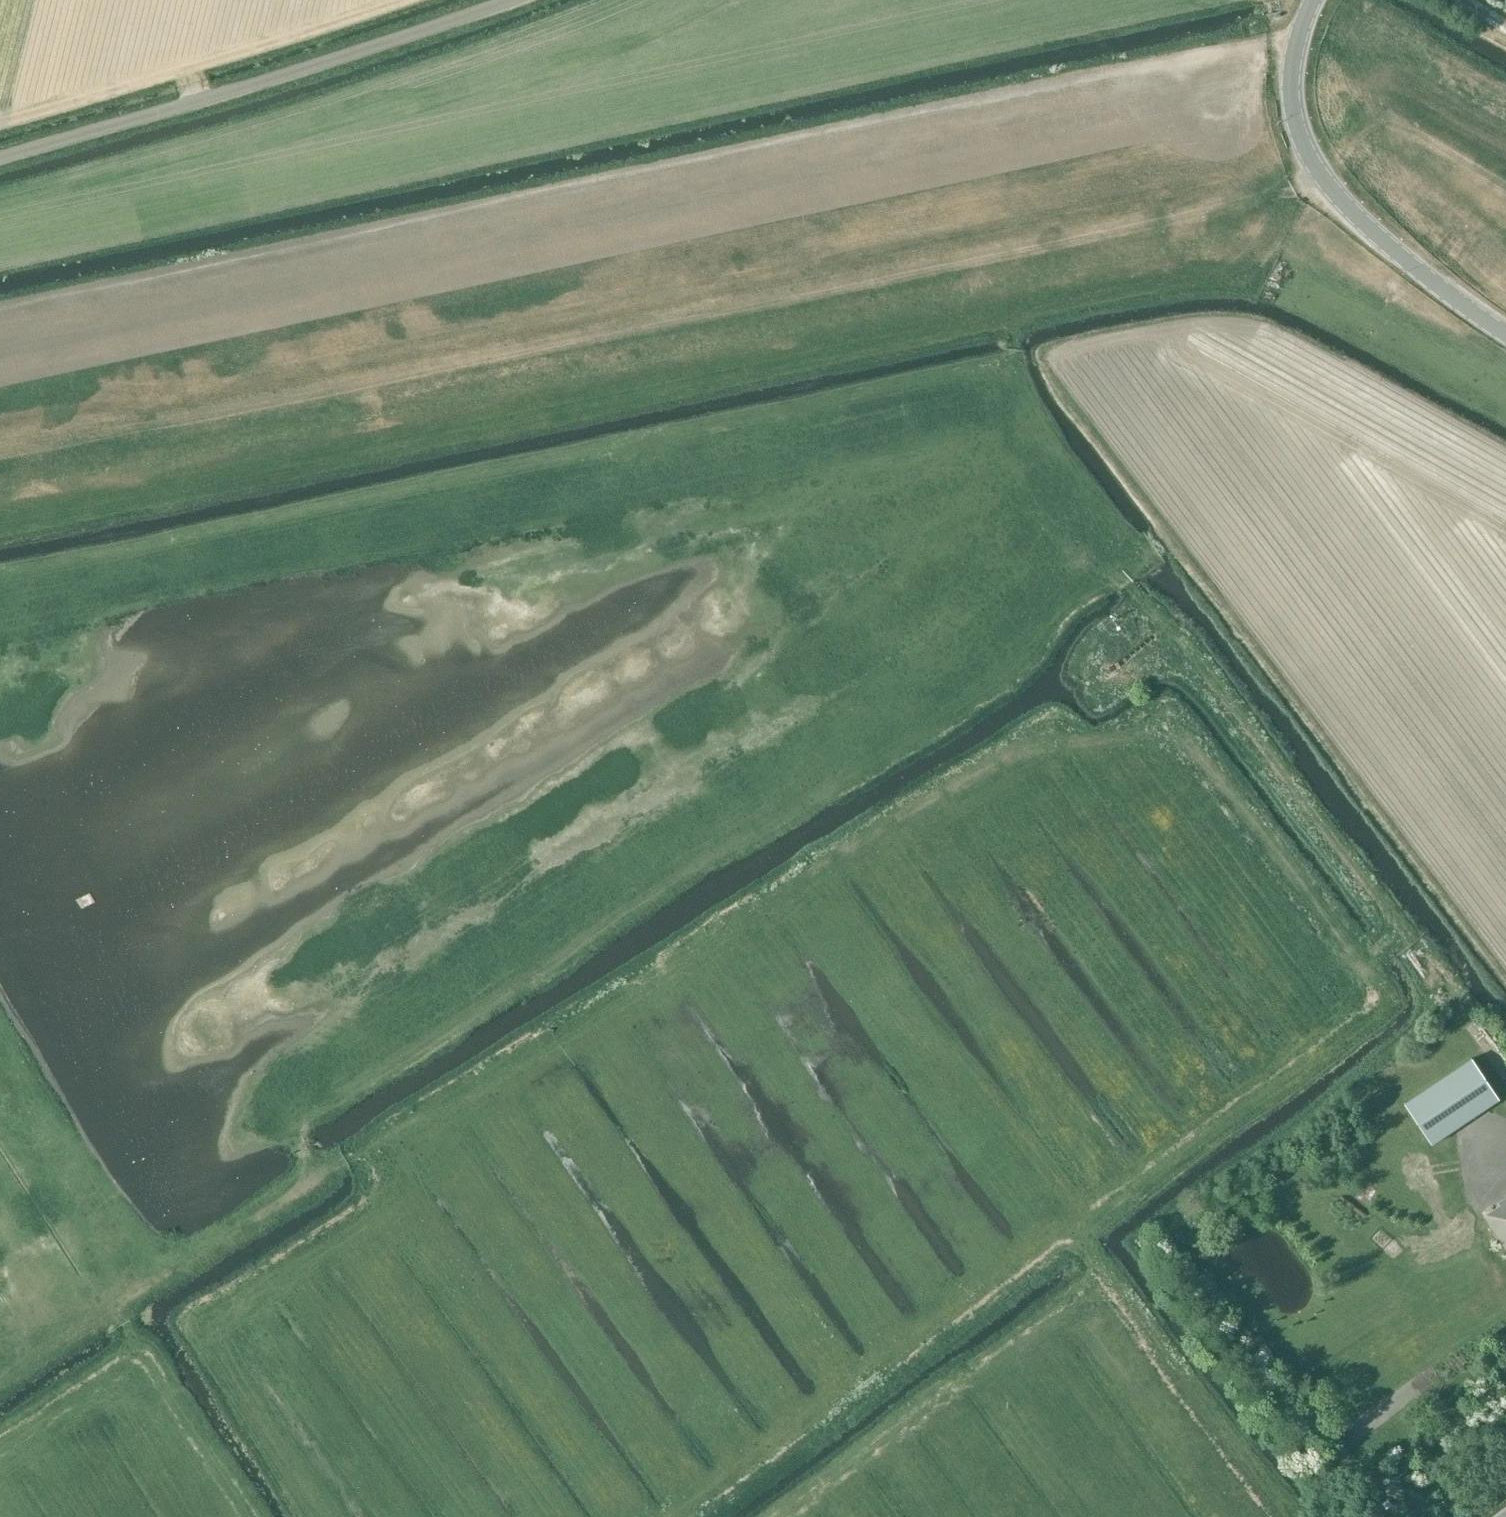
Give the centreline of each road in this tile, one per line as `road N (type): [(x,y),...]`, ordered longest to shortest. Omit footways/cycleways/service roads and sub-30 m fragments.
road 1 (unclassified): [(509,0),(0,158)]
road 2 (unclassified): [(1505,335),(1383,242),(1315,167),(1299,132),(1292,84),(1314,0)]

